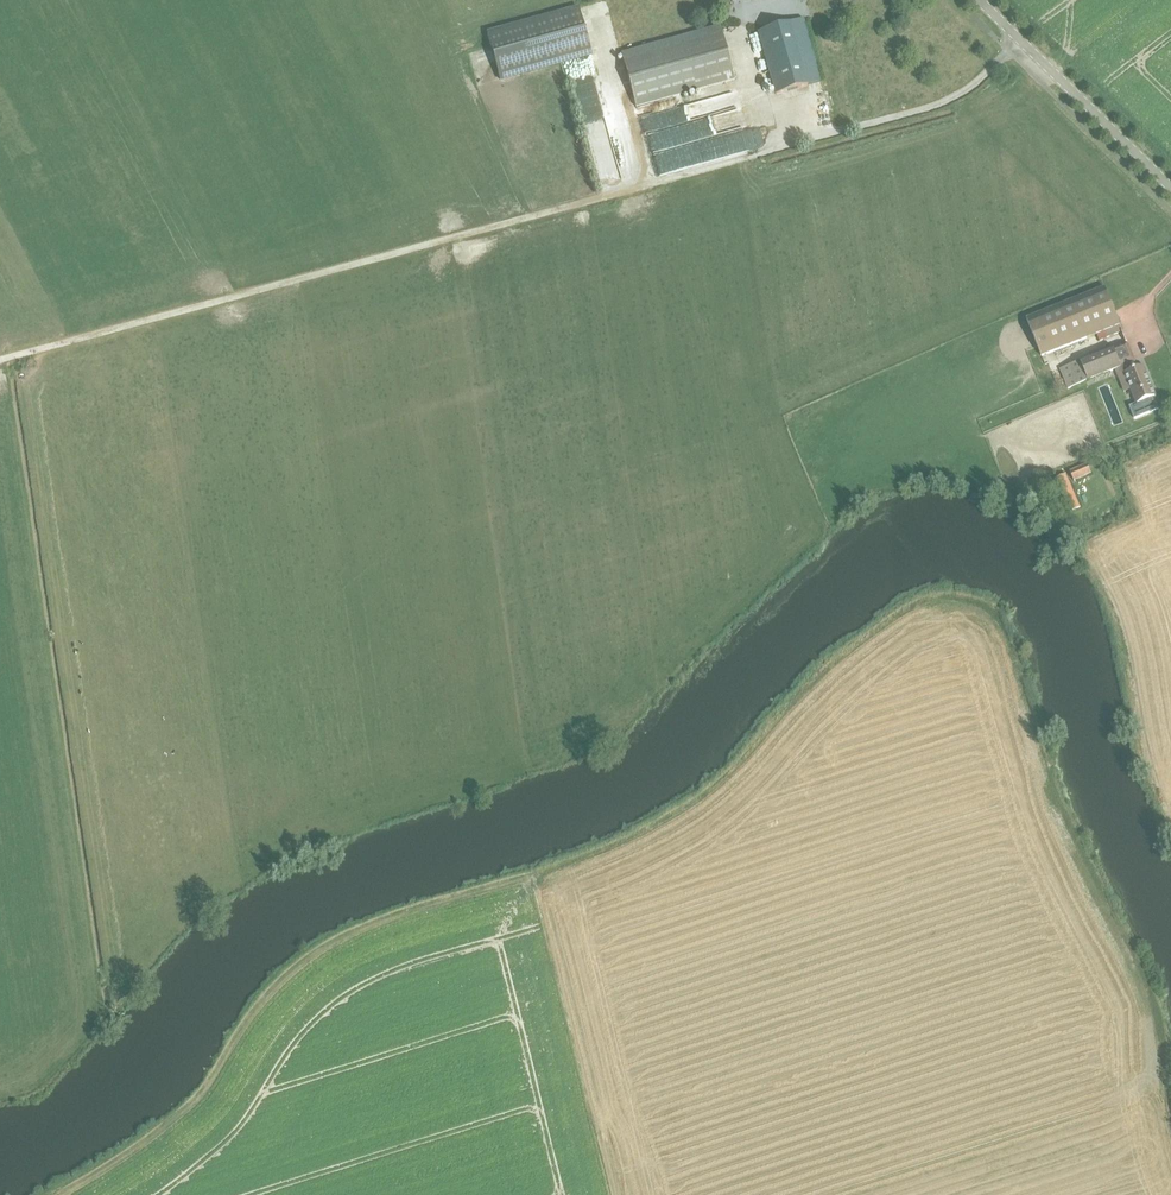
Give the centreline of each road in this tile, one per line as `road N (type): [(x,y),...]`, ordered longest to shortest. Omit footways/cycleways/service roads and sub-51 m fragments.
road 1 (tertiary): [(1170,188),(979,0)]

